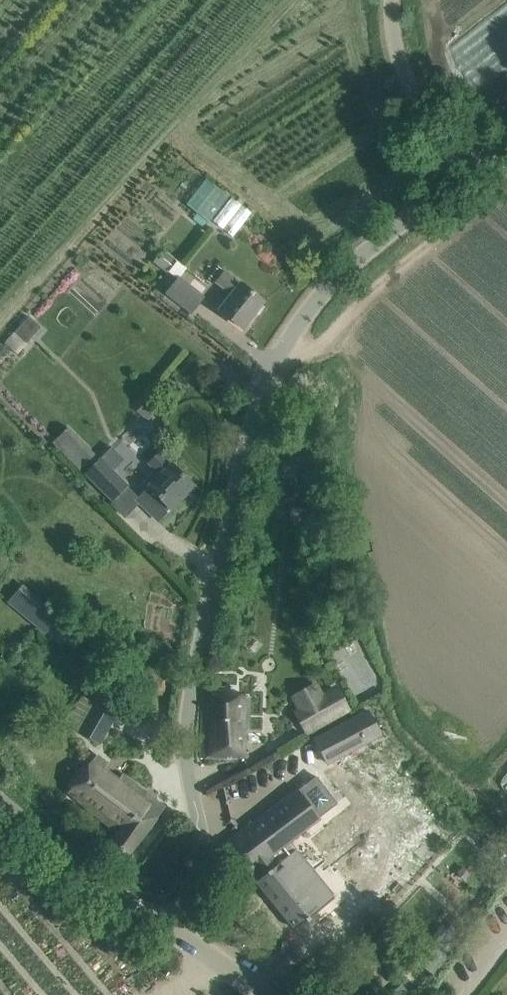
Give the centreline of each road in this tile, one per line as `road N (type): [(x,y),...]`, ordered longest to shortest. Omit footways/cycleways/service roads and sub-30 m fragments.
road 1 (unclassified): [(166,927),(199,859),(186,765),(188,683),(265,376),(328,290),(466,180)]
road 2 (tertiary): [(166,927),(0,802)]
road 3 (unclassified): [(466,180),(403,74),(393,0)]

